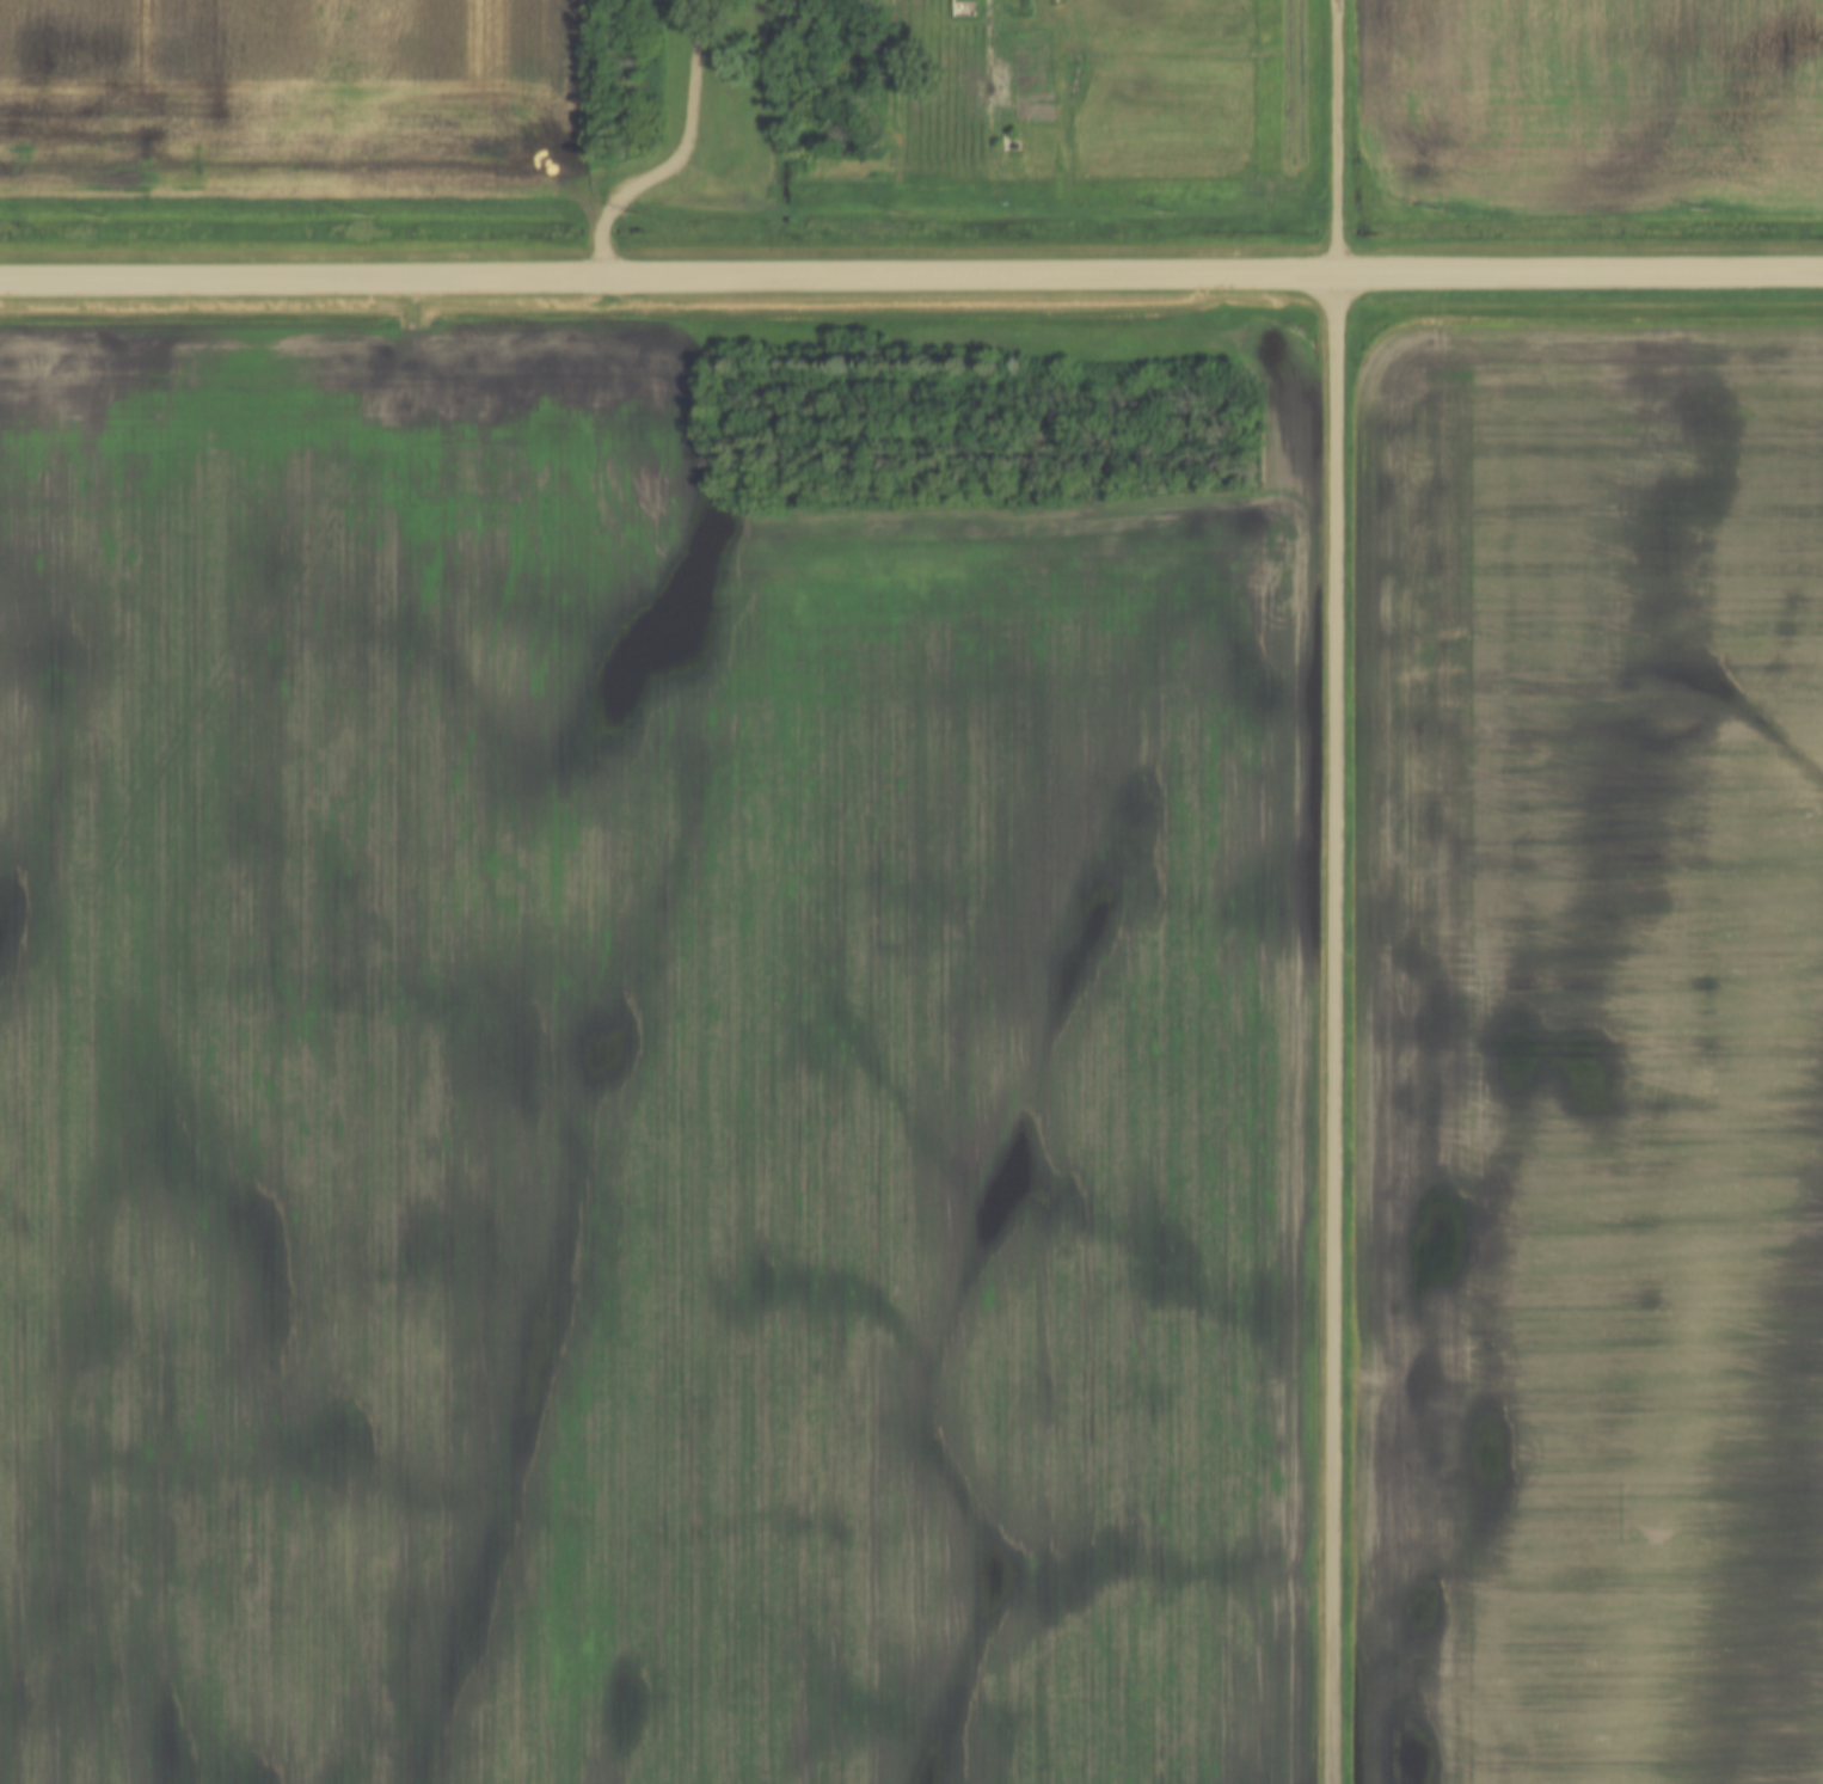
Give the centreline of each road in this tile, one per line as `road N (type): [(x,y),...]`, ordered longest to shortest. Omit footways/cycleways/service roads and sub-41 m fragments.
road 1 (tertiary): [(0,282),(1822,279)]
road 2 (residential): [(1339,1783),(1344,282)]
road 3 (track): [(1344,282),(1345,0)]

